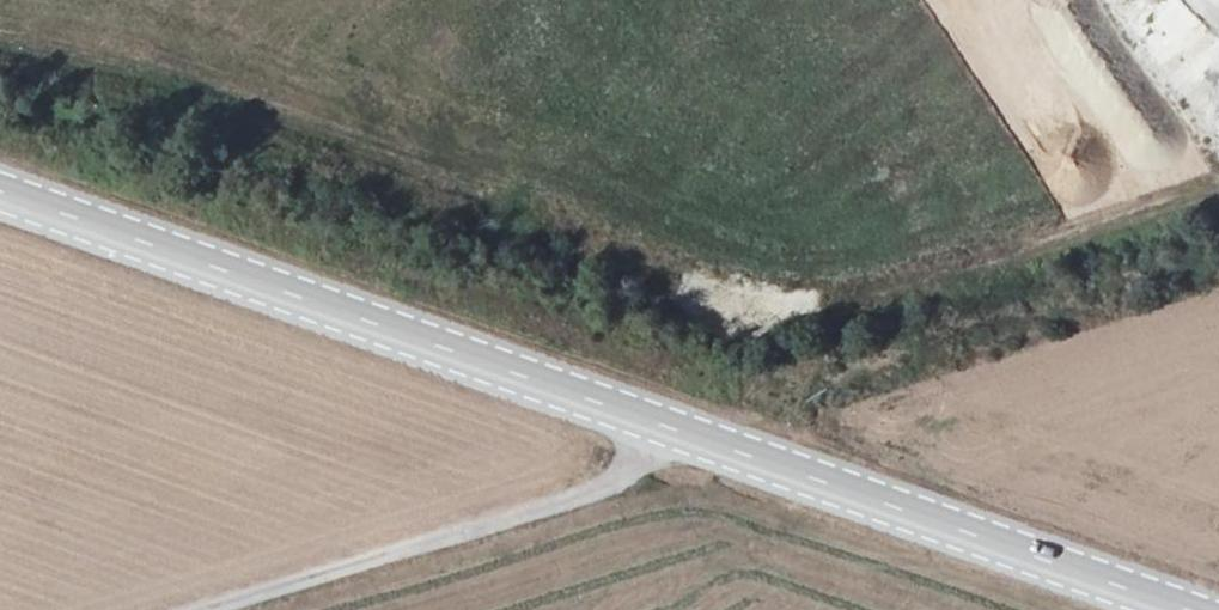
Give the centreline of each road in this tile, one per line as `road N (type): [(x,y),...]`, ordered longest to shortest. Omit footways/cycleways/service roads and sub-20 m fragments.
road 1 (secondary): [(0,177),(771,451)]
road 2 (unclassified): [(221,609),(771,451)]
road 3 (secondary): [(771,451),(1218,609)]

